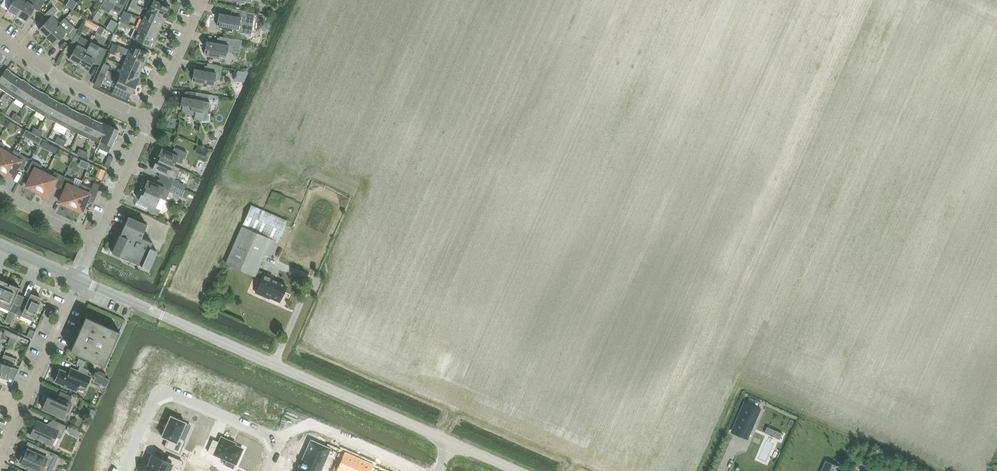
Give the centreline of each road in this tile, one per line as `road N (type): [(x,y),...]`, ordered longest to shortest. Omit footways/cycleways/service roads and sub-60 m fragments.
road 1 (unclassified): [(448,442),(79,279)]
road 2 (residential): [(270,470),(282,443),(161,389),(124,470)]
road 3 (residential): [(149,123),(0,38)]
road 4 (residential): [(22,411),(79,279)]
road 5 (residential): [(201,0),(149,123)]
road 6 (residential): [(149,123),(95,239)]

